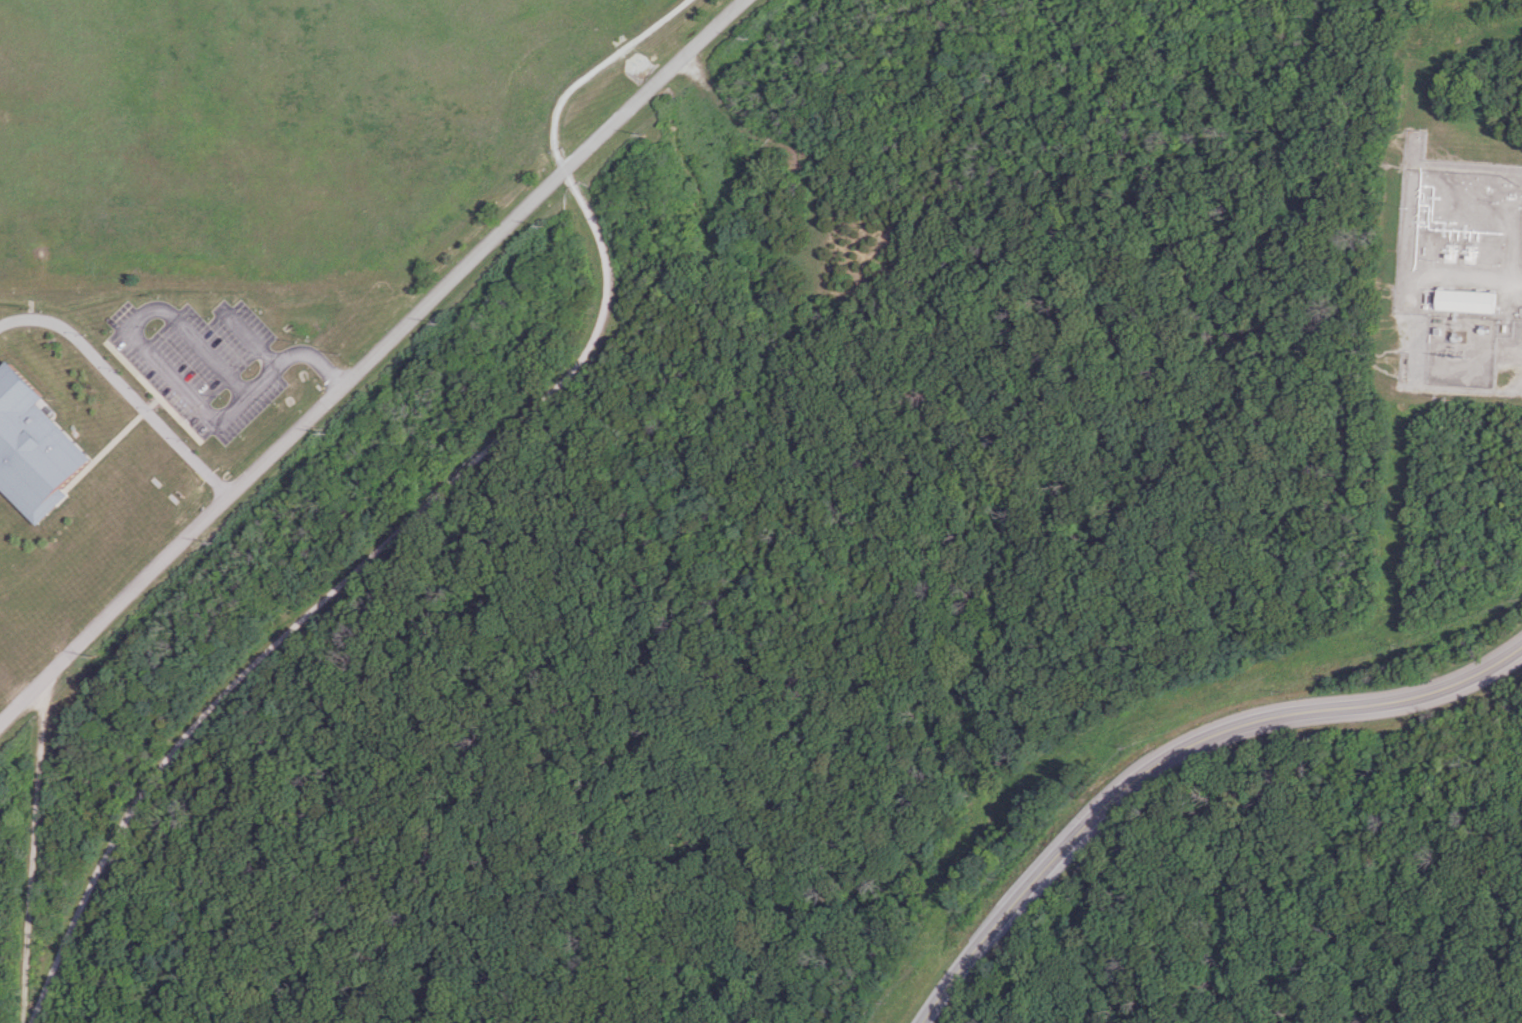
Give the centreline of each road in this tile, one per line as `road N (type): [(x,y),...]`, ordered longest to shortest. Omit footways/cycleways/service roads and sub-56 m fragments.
road 1 (residential): [(0,721),(739,0)]
road 2 (primary): [(919,1022),(1045,868),(1108,802),(1171,754),(1274,715),(1428,693),(1521,646)]

